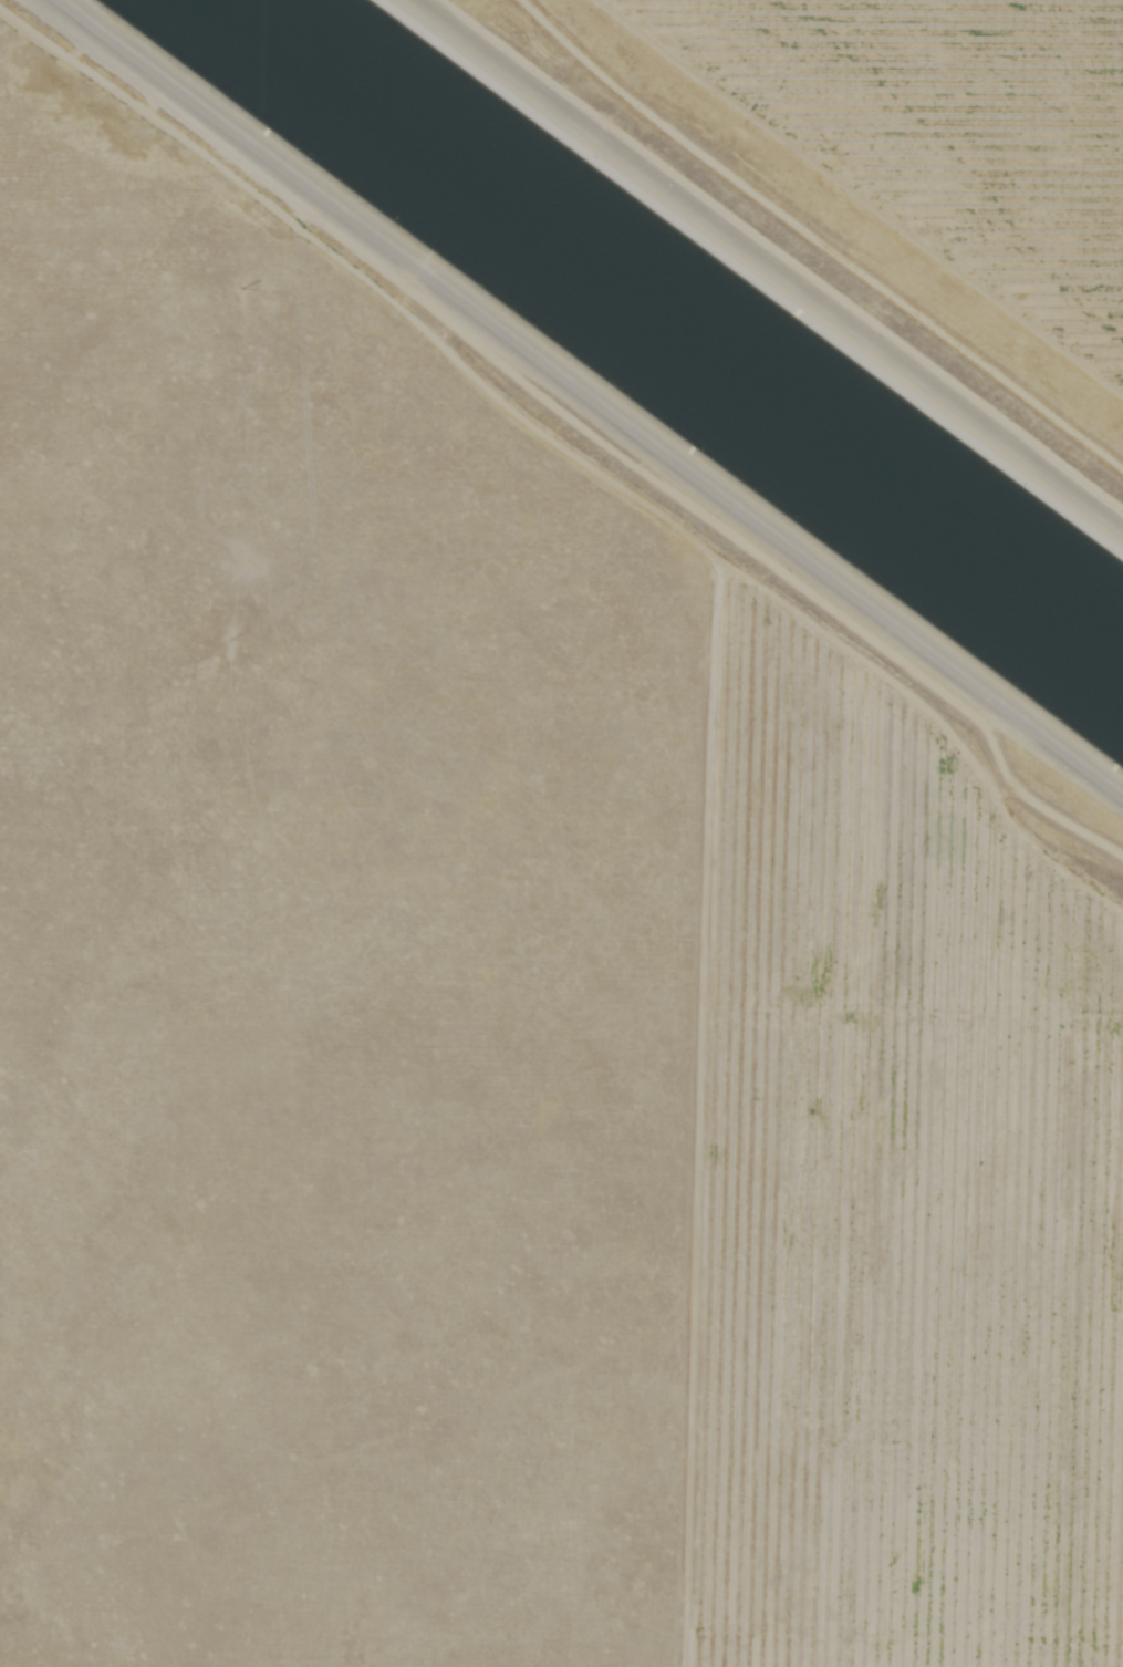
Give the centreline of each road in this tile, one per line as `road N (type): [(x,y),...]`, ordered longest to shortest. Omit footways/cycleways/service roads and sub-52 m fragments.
road 1 (residential): [(1122,838),(48,0)]

